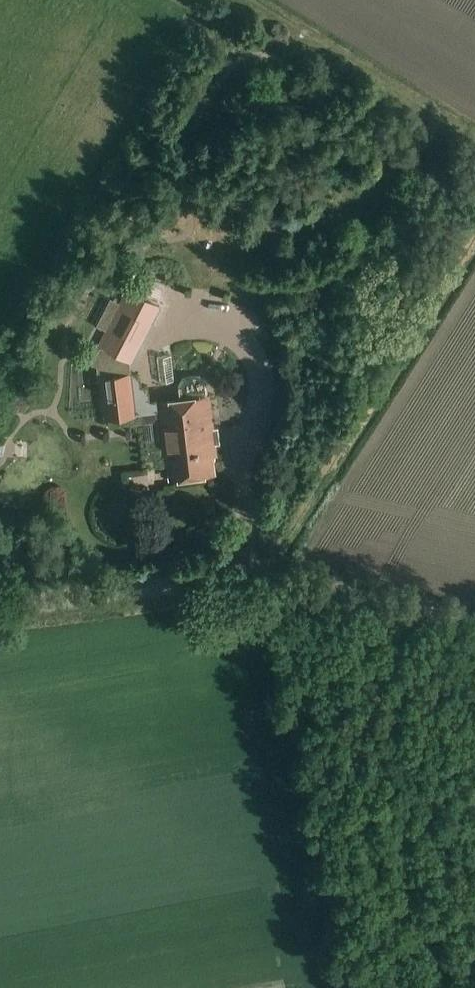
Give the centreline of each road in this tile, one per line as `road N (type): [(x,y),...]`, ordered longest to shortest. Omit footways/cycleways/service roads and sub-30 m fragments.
road 1 (tertiary): [(474,624),(265,583),(0,610)]
road 2 (track): [(389,604),(435,987)]

